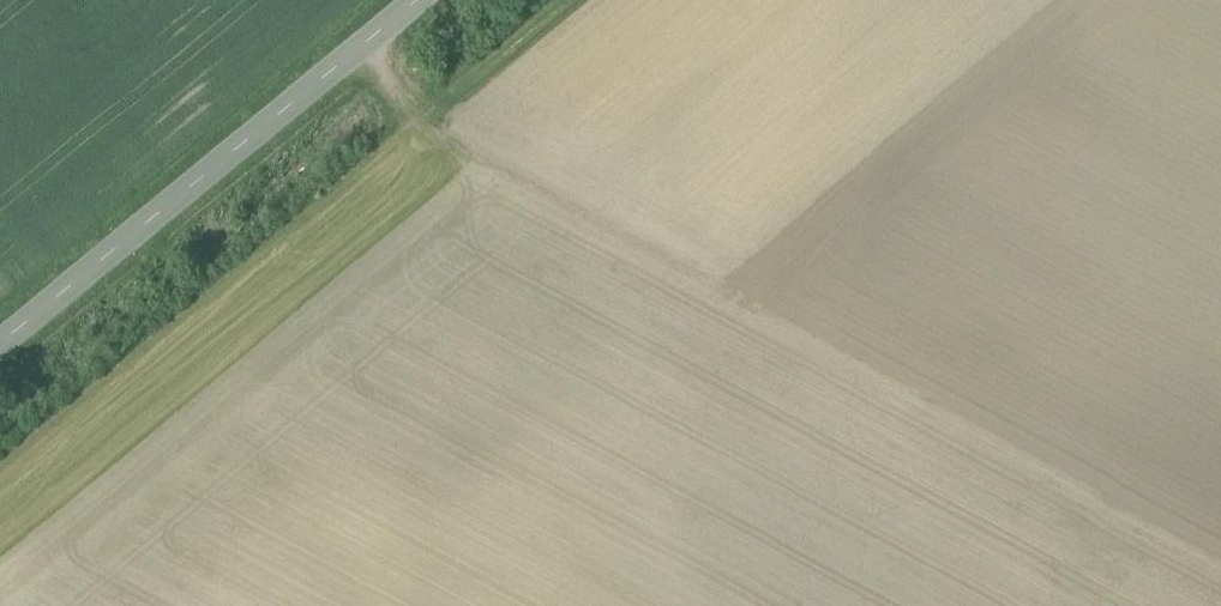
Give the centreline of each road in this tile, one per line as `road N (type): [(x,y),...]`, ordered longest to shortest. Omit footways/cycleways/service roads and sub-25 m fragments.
road 1 (tertiary): [(0,346),(417,0)]

